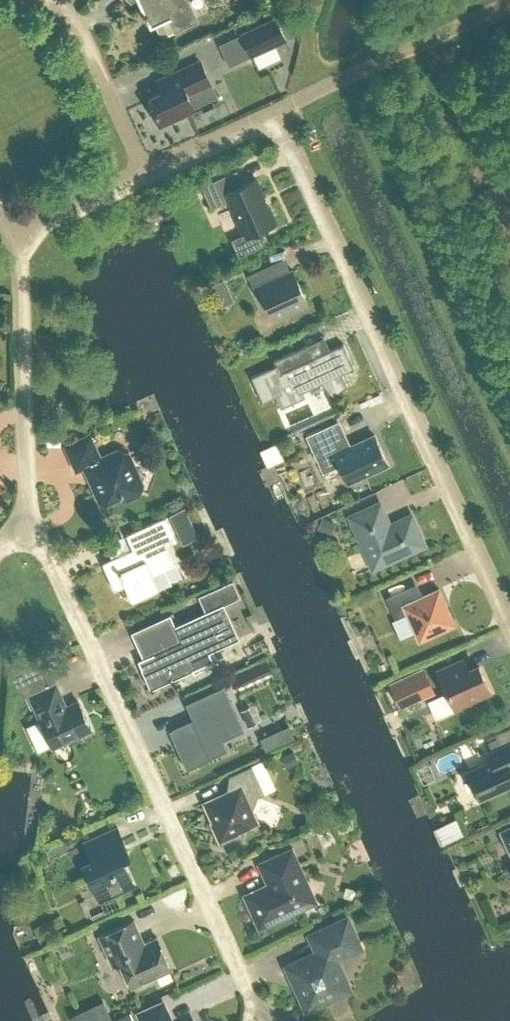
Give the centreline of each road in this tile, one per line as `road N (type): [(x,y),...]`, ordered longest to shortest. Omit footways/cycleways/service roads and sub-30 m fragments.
road 1 (residential): [(509,621),(275,111)]
road 2 (residential): [(263,1020),(44,545),(27,529)]
road 3 (residential): [(27,529),(18,233)]
road 4 (residential): [(275,111),(509,4)]
road 5 (residential): [(147,173),(80,28),(52,0)]
road 6 (residential): [(147,173),(18,233)]
road 7 (residential): [(275,111),(147,173)]

